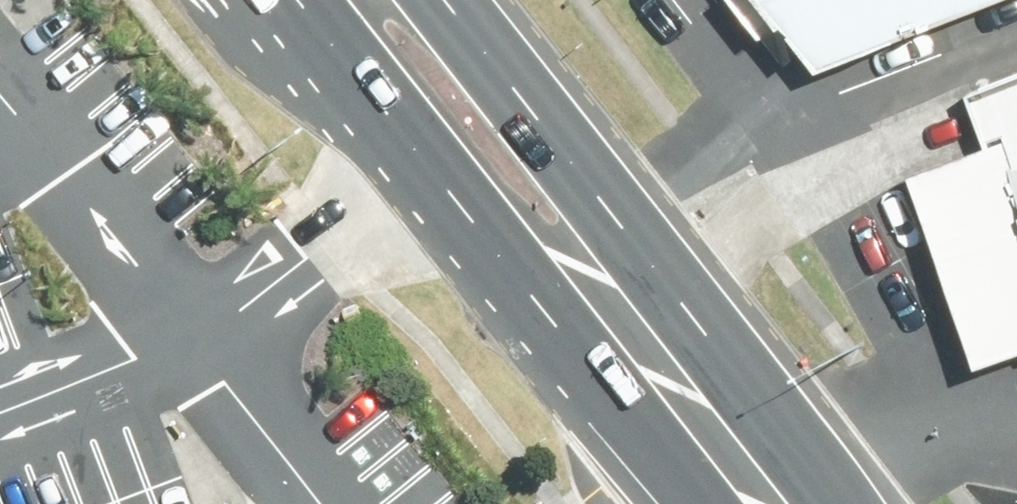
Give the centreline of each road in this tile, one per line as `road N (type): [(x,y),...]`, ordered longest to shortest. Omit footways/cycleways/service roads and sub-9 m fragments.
road 1 (primary): [(669,368),(588,308),(440,150),(356,0)]
road 2 (primary): [(381,0),(446,45),(523,119),(601,230),(669,368)]
road 3 (primary): [(669,368),(774,503)]

